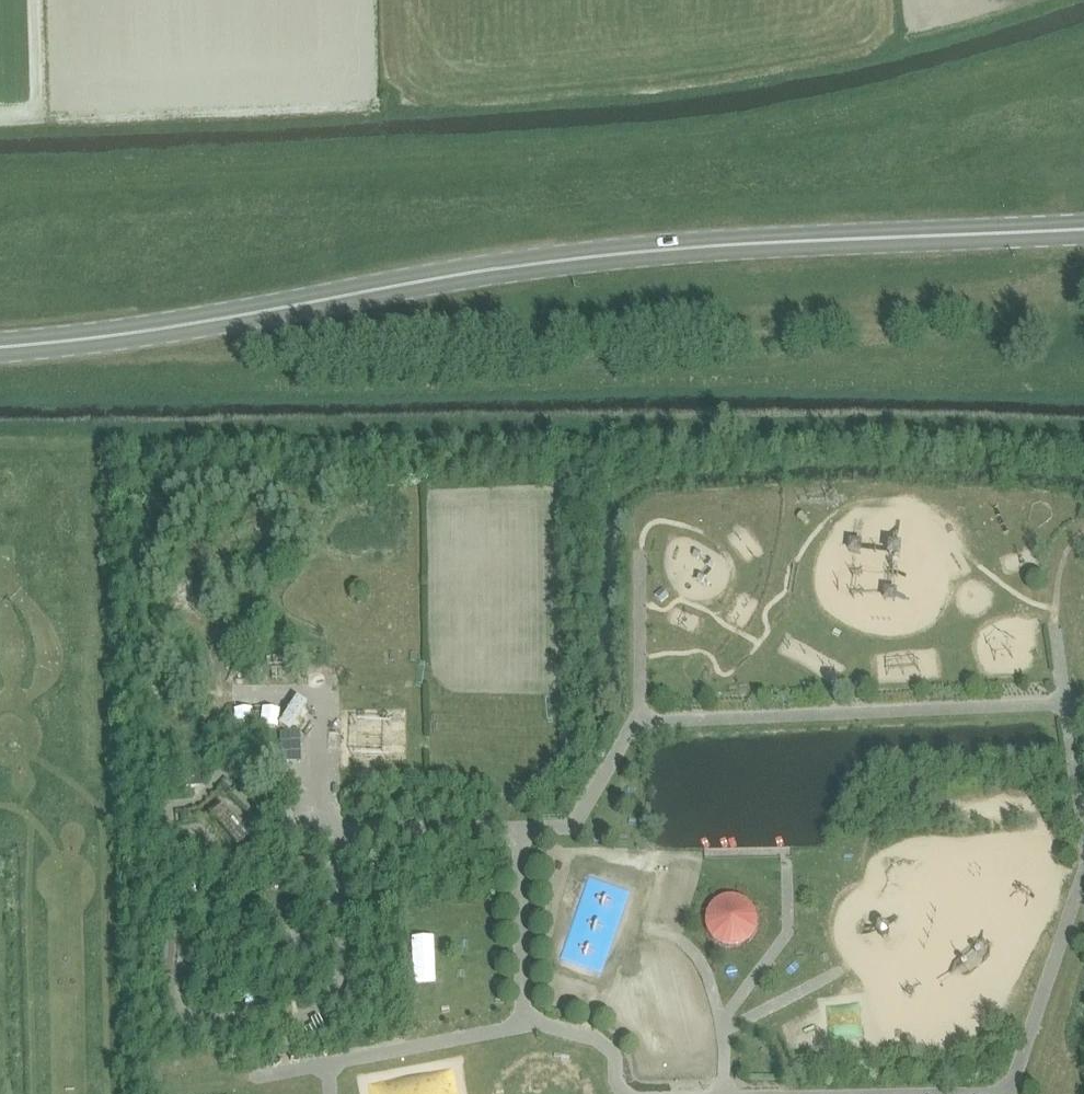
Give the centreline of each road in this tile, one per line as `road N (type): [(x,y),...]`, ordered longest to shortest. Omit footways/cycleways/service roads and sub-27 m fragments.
road 1 (secondary): [(0,347),(200,324),(549,261),(1083,229)]

